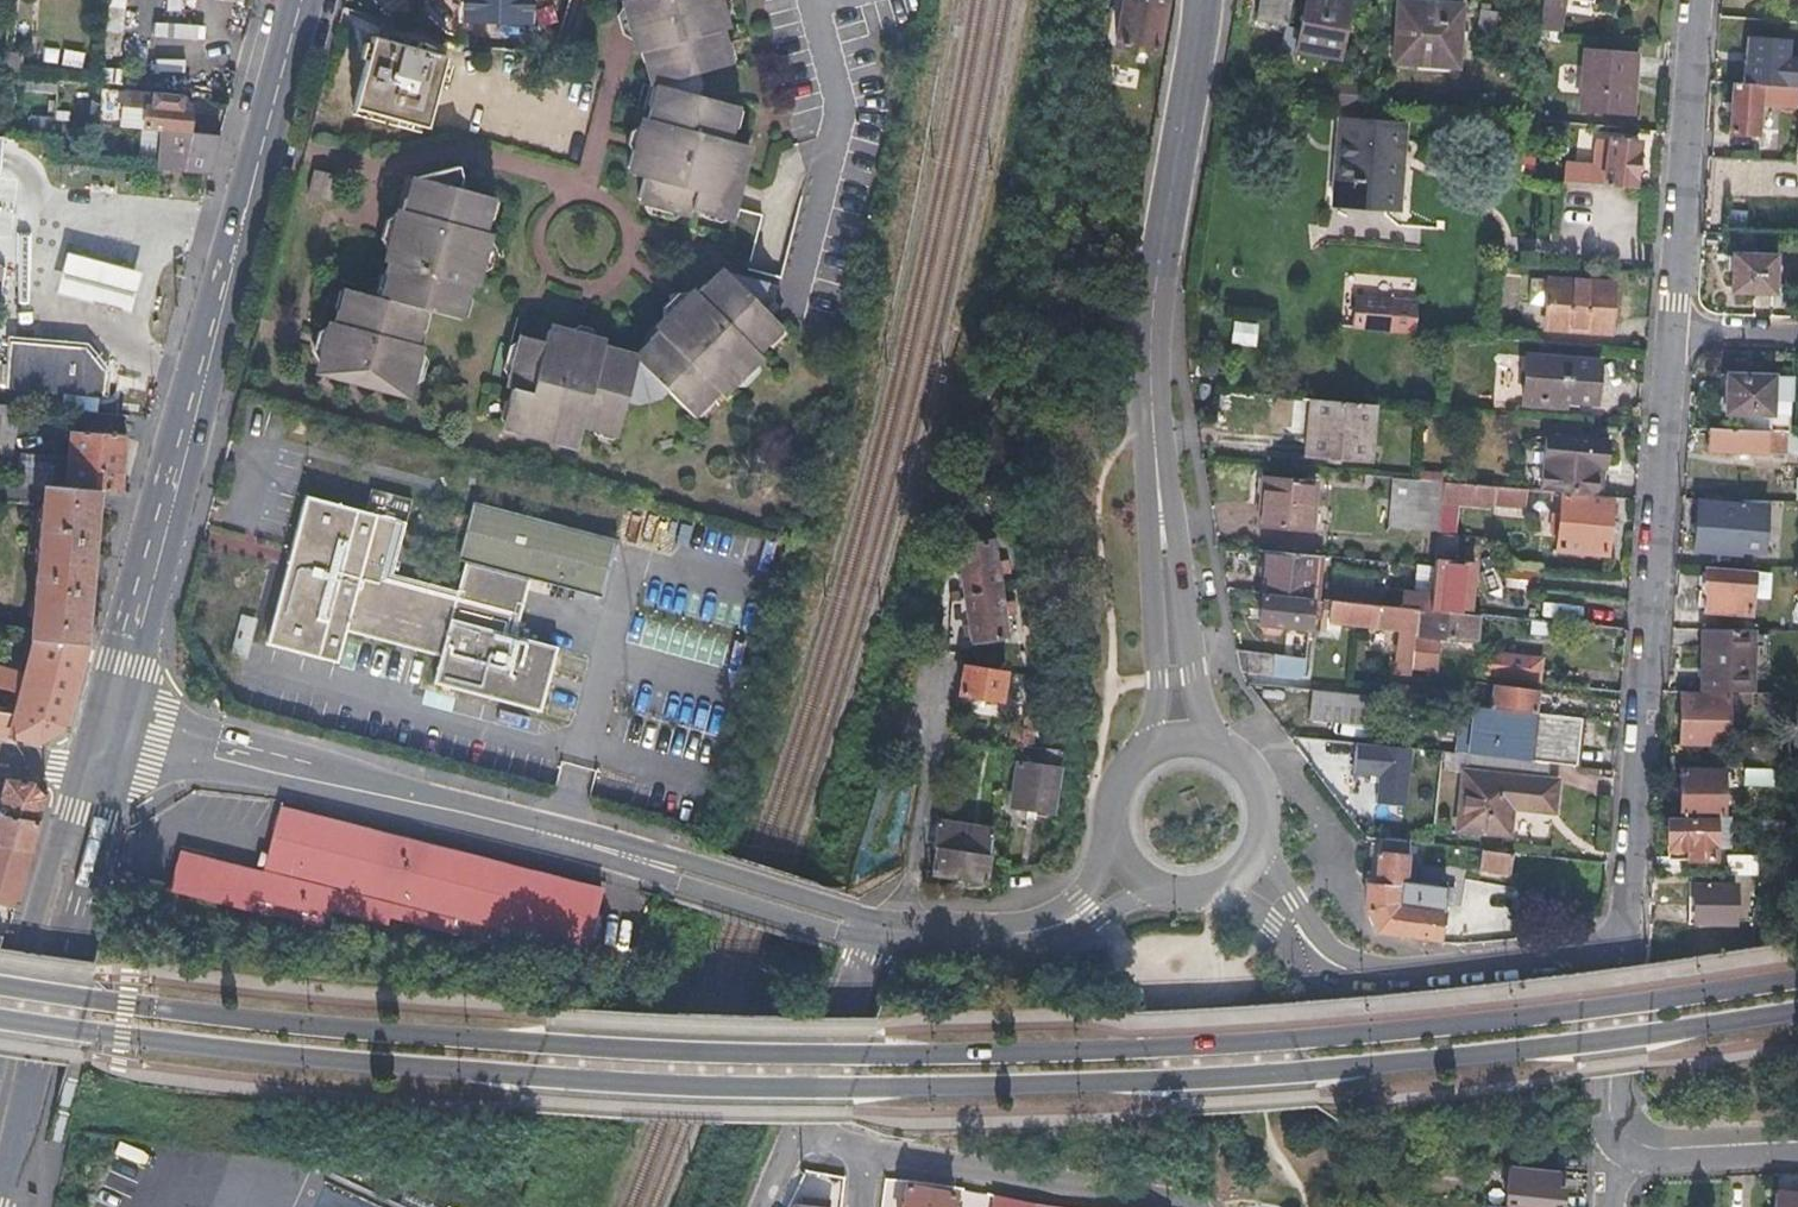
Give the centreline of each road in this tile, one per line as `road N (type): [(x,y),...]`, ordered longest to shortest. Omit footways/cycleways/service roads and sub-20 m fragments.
road 1 (secondary): [(1797,979),(1353,1035),(869,1056),(375,1032),(0,987)]
road 2 (secondary): [(0,1020),(395,1068),(852,1089),(1413,1062),(1797,1013)]
road 3 (secondary): [(305,0),(108,715)]
road 4 (residential): [(1672,334),(1619,946)]
road 5 (residential): [(1203,0),(1154,304),(1155,448)]
road 6 (residential): [(1619,946),(1398,976),(1345,970),(1276,875),(1264,819)]
road 7 (residential): [(881,924),(688,863),(451,808)]
road 8 (residential): [(451,808),(872,939)]
road 9 (secondary): [(0,1198),(83,880),(79,815)]
road 10 (residential): [(108,715),(451,808)]
road 11 (residential): [(1692,0),(1672,334)]
road 12 (residential): [(864,1155),(1185,1206)]
road 13 (residential): [(1218,748),(1192,674),(1155,448)]
road 14 (residential): [(1155,448),(1158,682),(1146,754)]
road 15 (secondary): [(79,815),(44,879),(0,1043)]
road 16 (residential): [(872,939),(793,1135)]
road 17 (residential): [(1625,1137),(1612,1113),(1619,946)]
road 18 (residential): [(1625,1137),(1660,1151),(1797,1144)]
road 19 (residential): [(1021,938),(1074,928),(1162,891)]
road 20 (residential): [(1162,891),(1222,886),(1259,846),(1264,819)]
road 21 (residential): [(1114,840),(1091,889),(1021,938)]
road 22 (residential): [(1672,334),(1797,339)]

